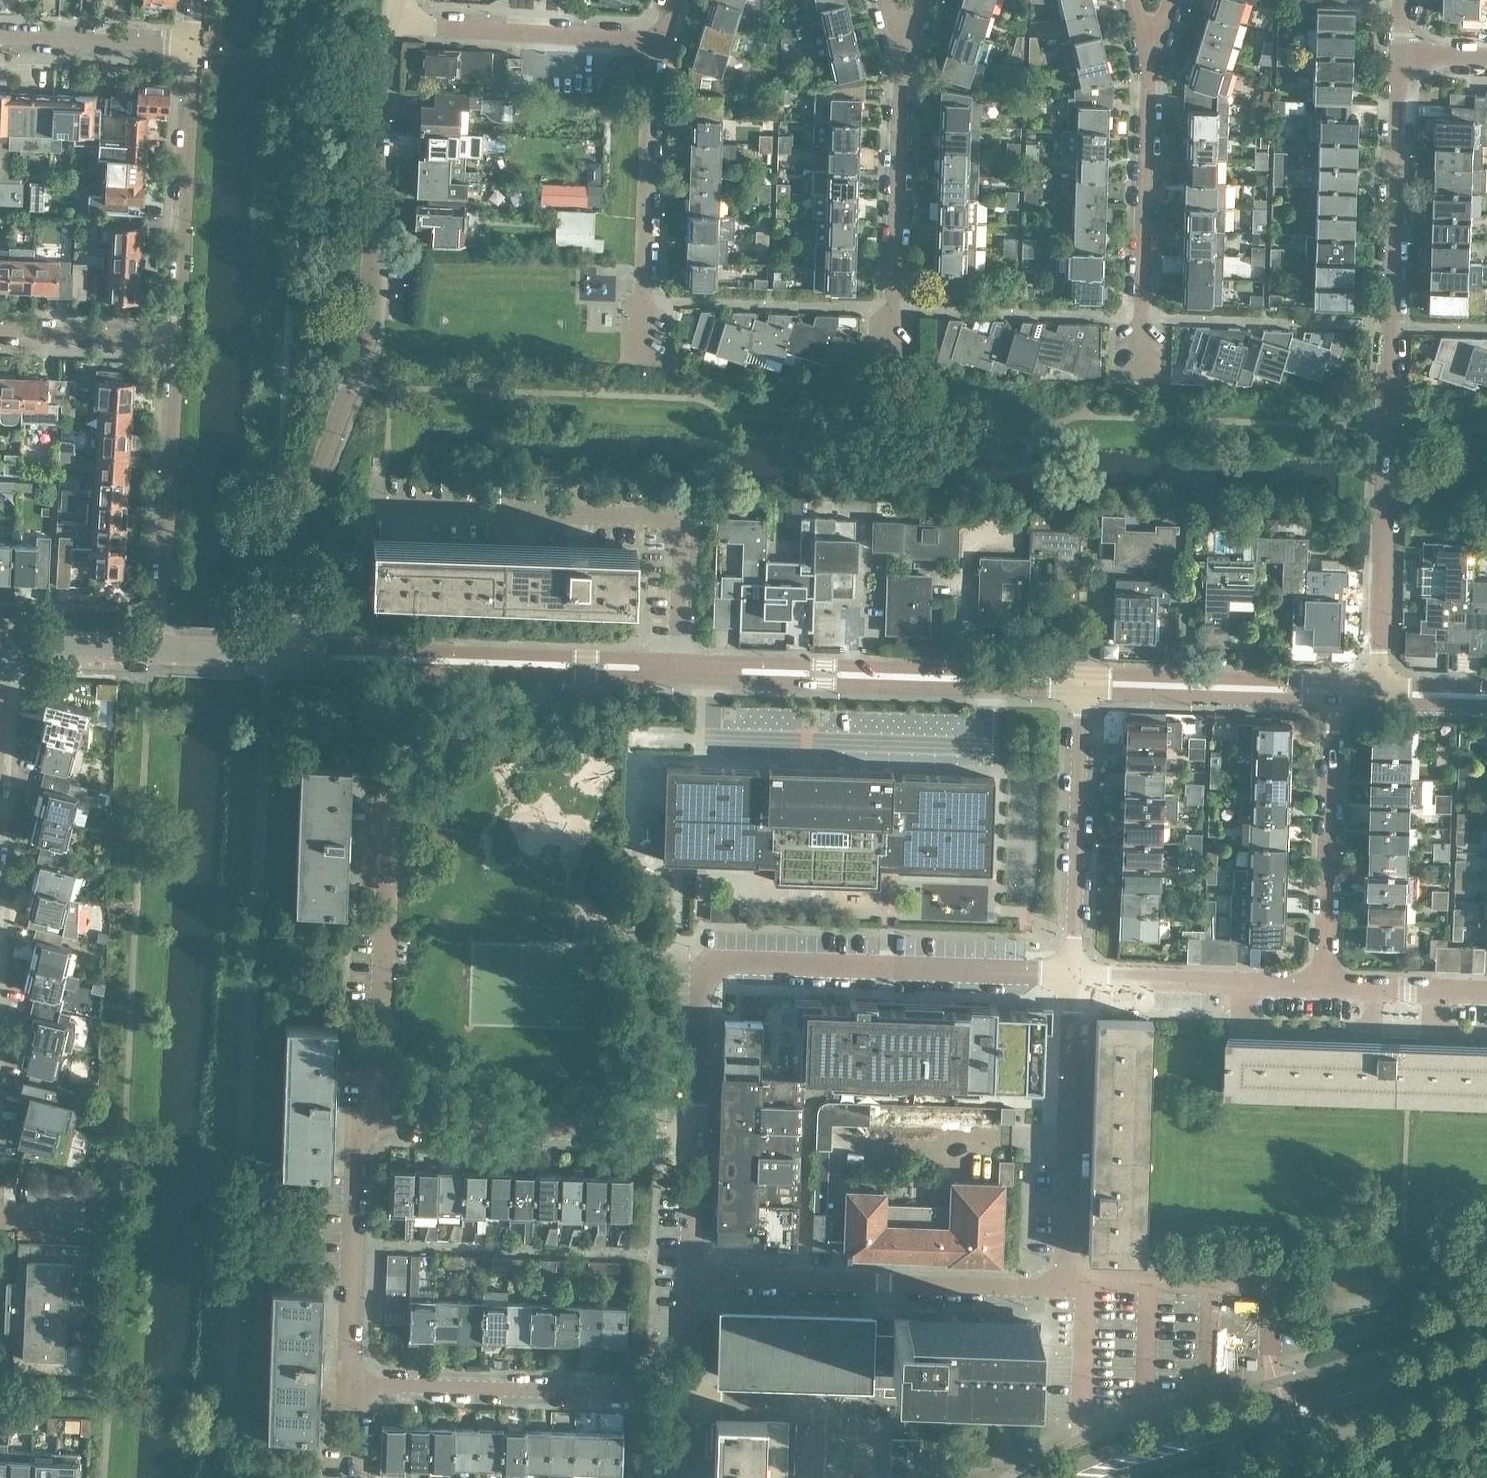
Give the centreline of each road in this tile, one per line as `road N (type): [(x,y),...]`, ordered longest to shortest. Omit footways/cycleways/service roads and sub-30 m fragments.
road 1 (residential): [(283,654),(296,537),(371,339),(389,60),(405,27)]
road 2 (unclassified): [(1403,59),(1380,688)]
road 3 (residential): [(680,663),(684,530),(675,521),(399,513)]
road 4 (tertiary): [(1088,1477),(1486,1360)]
road 5 (tertiary): [(1087,677),(680,663)]
road 6 (tertiary): [(680,663),(283,654)]
road 7 (residential): [(1067,1291),(693,1282)]
road 8 (residential): [(1077,976),(708,964)]
road 9 (residential): [(898,380),(906,38)]
road 10 (residential): [(381,1124),(385,784)]
road 11 (residential): [(359,1385),(690,1395)]
road 12 (residential): [(698,1122),(381,1124)]
road 13 (residential): [(1067,1291),(1077,976)]
road 14 (residential): [(161,649),(182,340)]
road 15 (residential): [(1143,349),(1152,47)]
road 16 (residential): [(641,344),(656,45)]
road 17 (residential): [(1077,976),(1087,677)]
road 18 (residential): [(1337,686),(1329,985)]
road 19 (residential): [(182,340),(196,51)]
road 20 (residential): [(359,1385),(352,1370),(357,1148),(381,1124)]
road 21 (residential): [(1329,985),(1077,976)]
road 22 (residential): [(656,45),(405,27)]
road 23 (tertiary): [(1337,686),(1087,677)]
road 24 (residential): [(196,51),(0,43)]
road 25 (residential): [(0,331),(182,340)]
road 26 (residential): [(693,1282),(698,1122)]
road 27 (residential): [(698,1122),(708,964)]
road 28 (residential): [(1486,991),(1329,985)]
road 29 (tertiary): [(161,649),(5,645)]
road 30 (tertiary): [(283,654),(161,649)]

